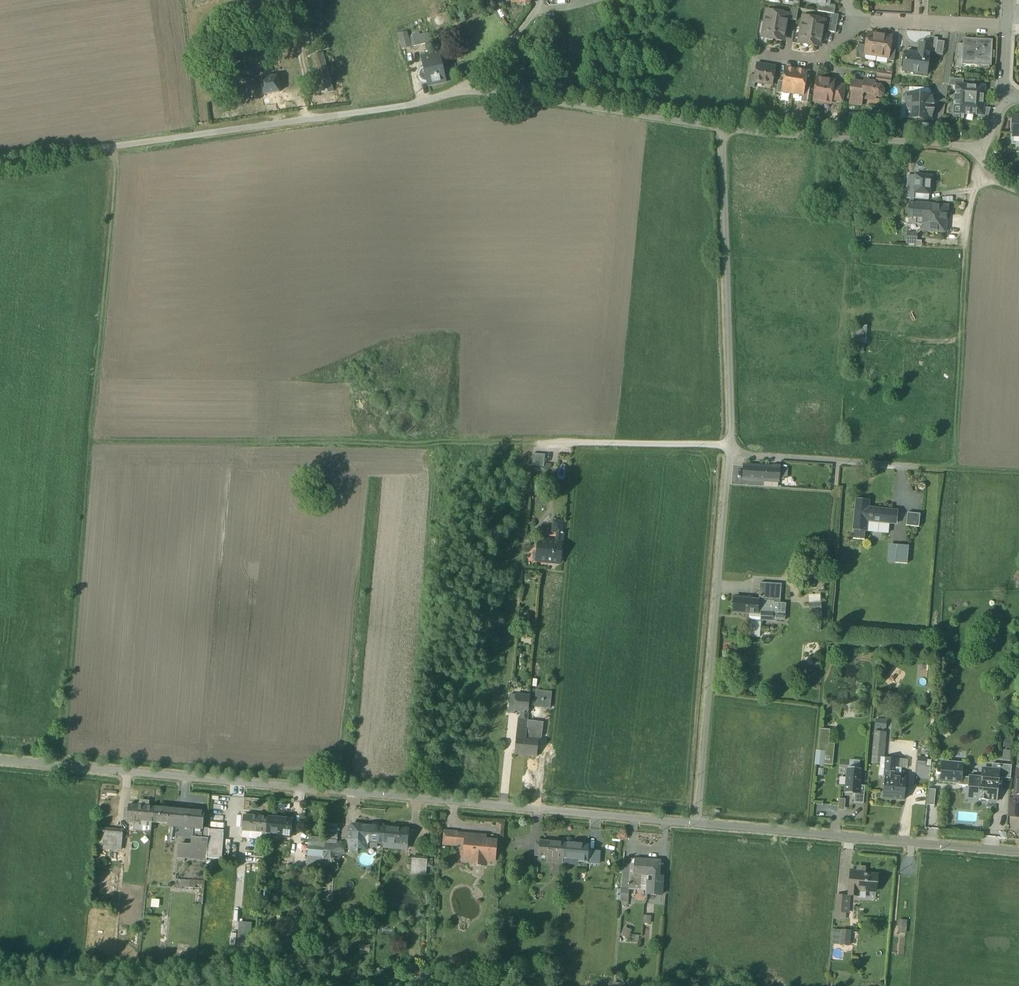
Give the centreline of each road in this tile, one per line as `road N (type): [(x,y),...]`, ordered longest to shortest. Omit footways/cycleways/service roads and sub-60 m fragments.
road 1 (residential): [(0,761),(698,824)]
road 2 (residential): [(698,824),(729,445),(720,127)]
road 3 (track): [(118,146),(61,766)]
road 4 (unclassified): [(0,164),(463,93)]
road 5 (track): [(92,439),(535,444)]
road 6 (residential): [(698,824),(1018,851)]
road 7 (residential): [(720,127),(952,145),(977,154)]
road 8 (residential): [(463,93),(720,127)]
road 9 (track): [(950,469),(964,247)]
road 10 (residential): [(1006,27),(861,21)]
road 11 (residential): [(541,0),(463,93)]

